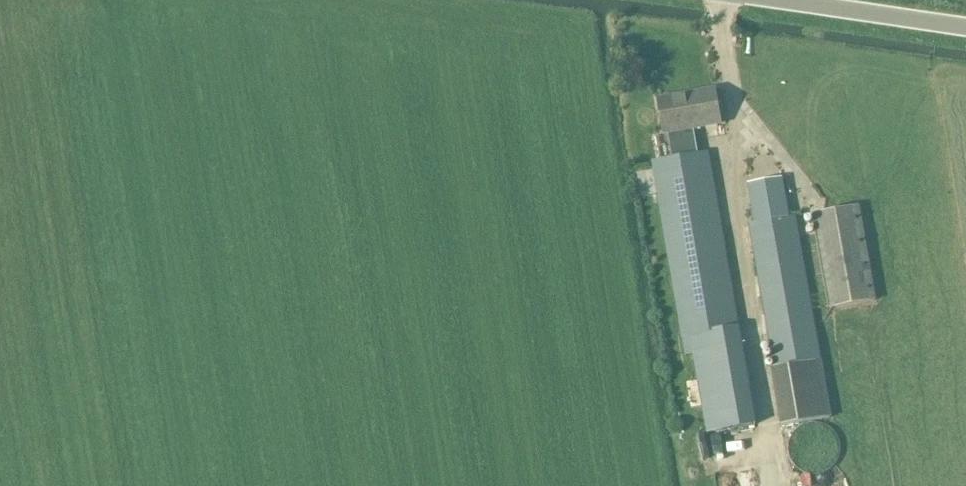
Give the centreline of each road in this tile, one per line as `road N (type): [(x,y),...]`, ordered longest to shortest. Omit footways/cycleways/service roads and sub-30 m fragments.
road 1 (unclassified): [(965,34),(726,0)]

